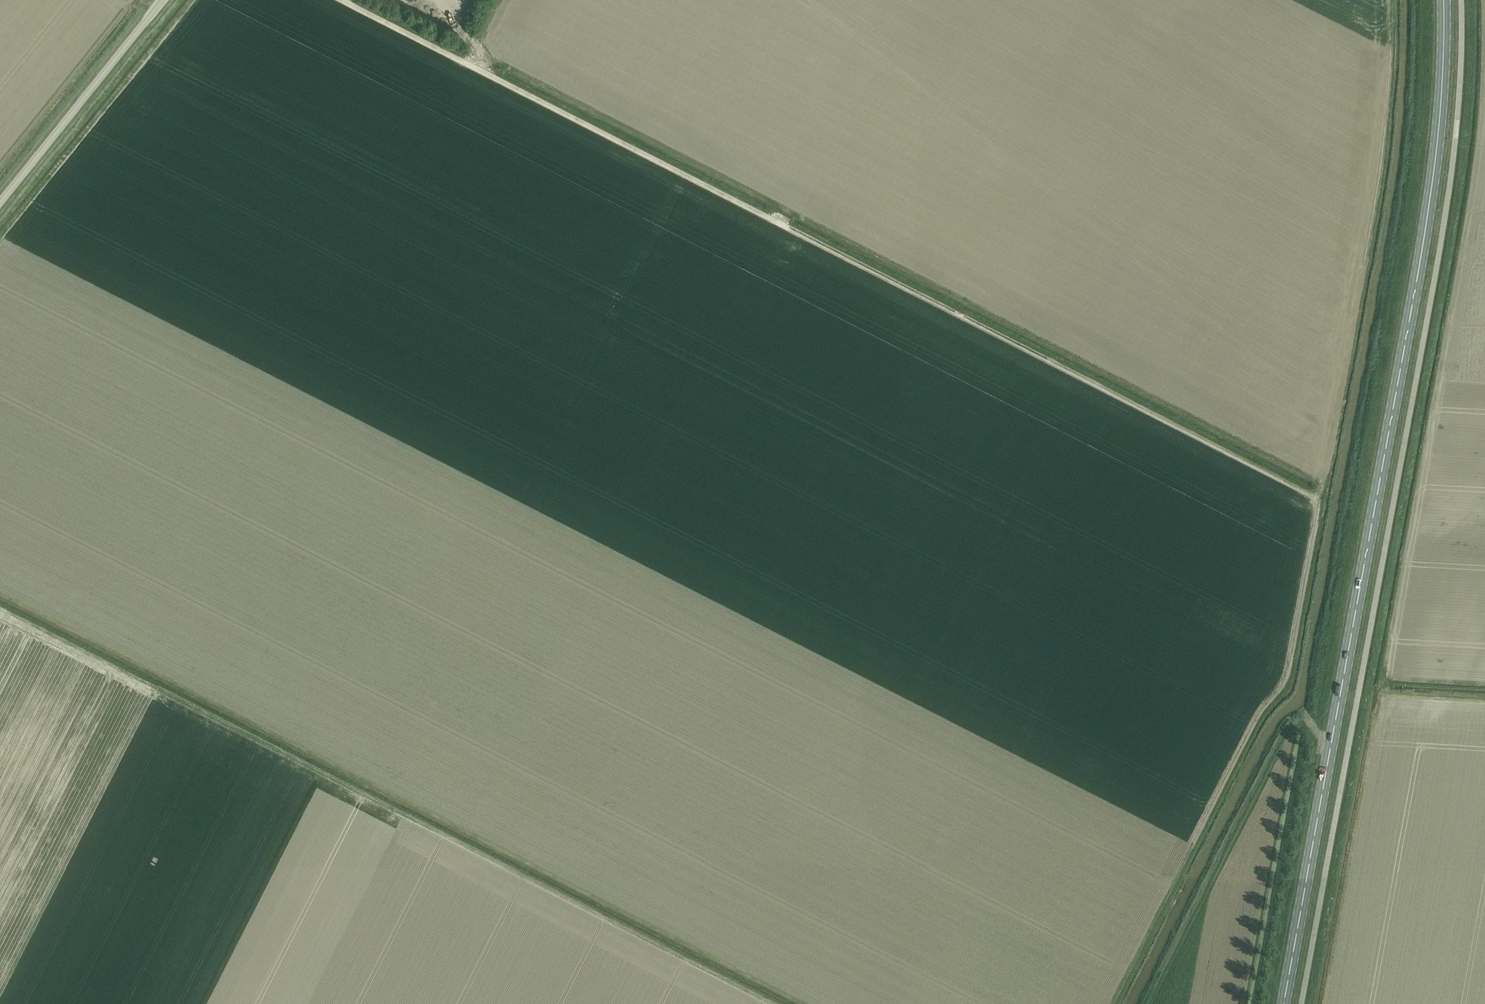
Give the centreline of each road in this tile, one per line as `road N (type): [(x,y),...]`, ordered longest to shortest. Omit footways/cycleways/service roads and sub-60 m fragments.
road 1 (primary): [(1285,1003),(1431,193),(1444,0)]
road 2 (unclassified): [(0,198),(159,0)]

